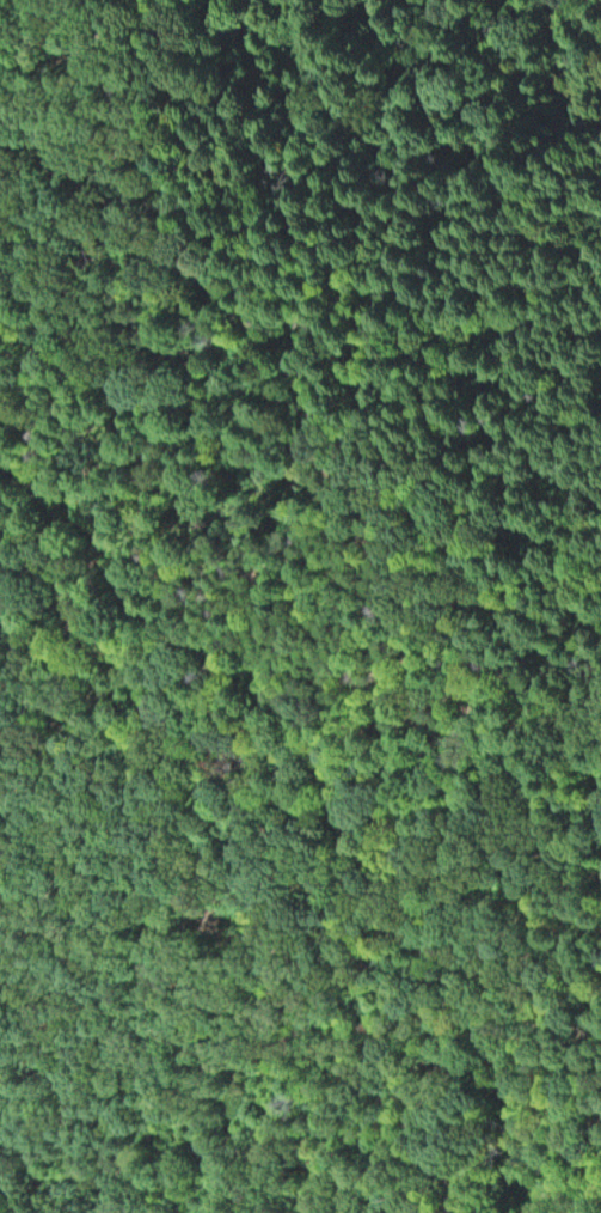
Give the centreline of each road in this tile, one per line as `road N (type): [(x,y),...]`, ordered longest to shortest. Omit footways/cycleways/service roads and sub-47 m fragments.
road 1 (residential): [(529,1212),(503,1054),(473,992),(303,727)]
road 2 (track): [(600,761),(569,666),(483,584),(387,458),(303,384)]
road 3 (track): [(0,474),(93,528),(139,606),(186,642),(253,671),(303,727)]
road 4 (track): [(519,1184),(566,1111),(600,1030)]

